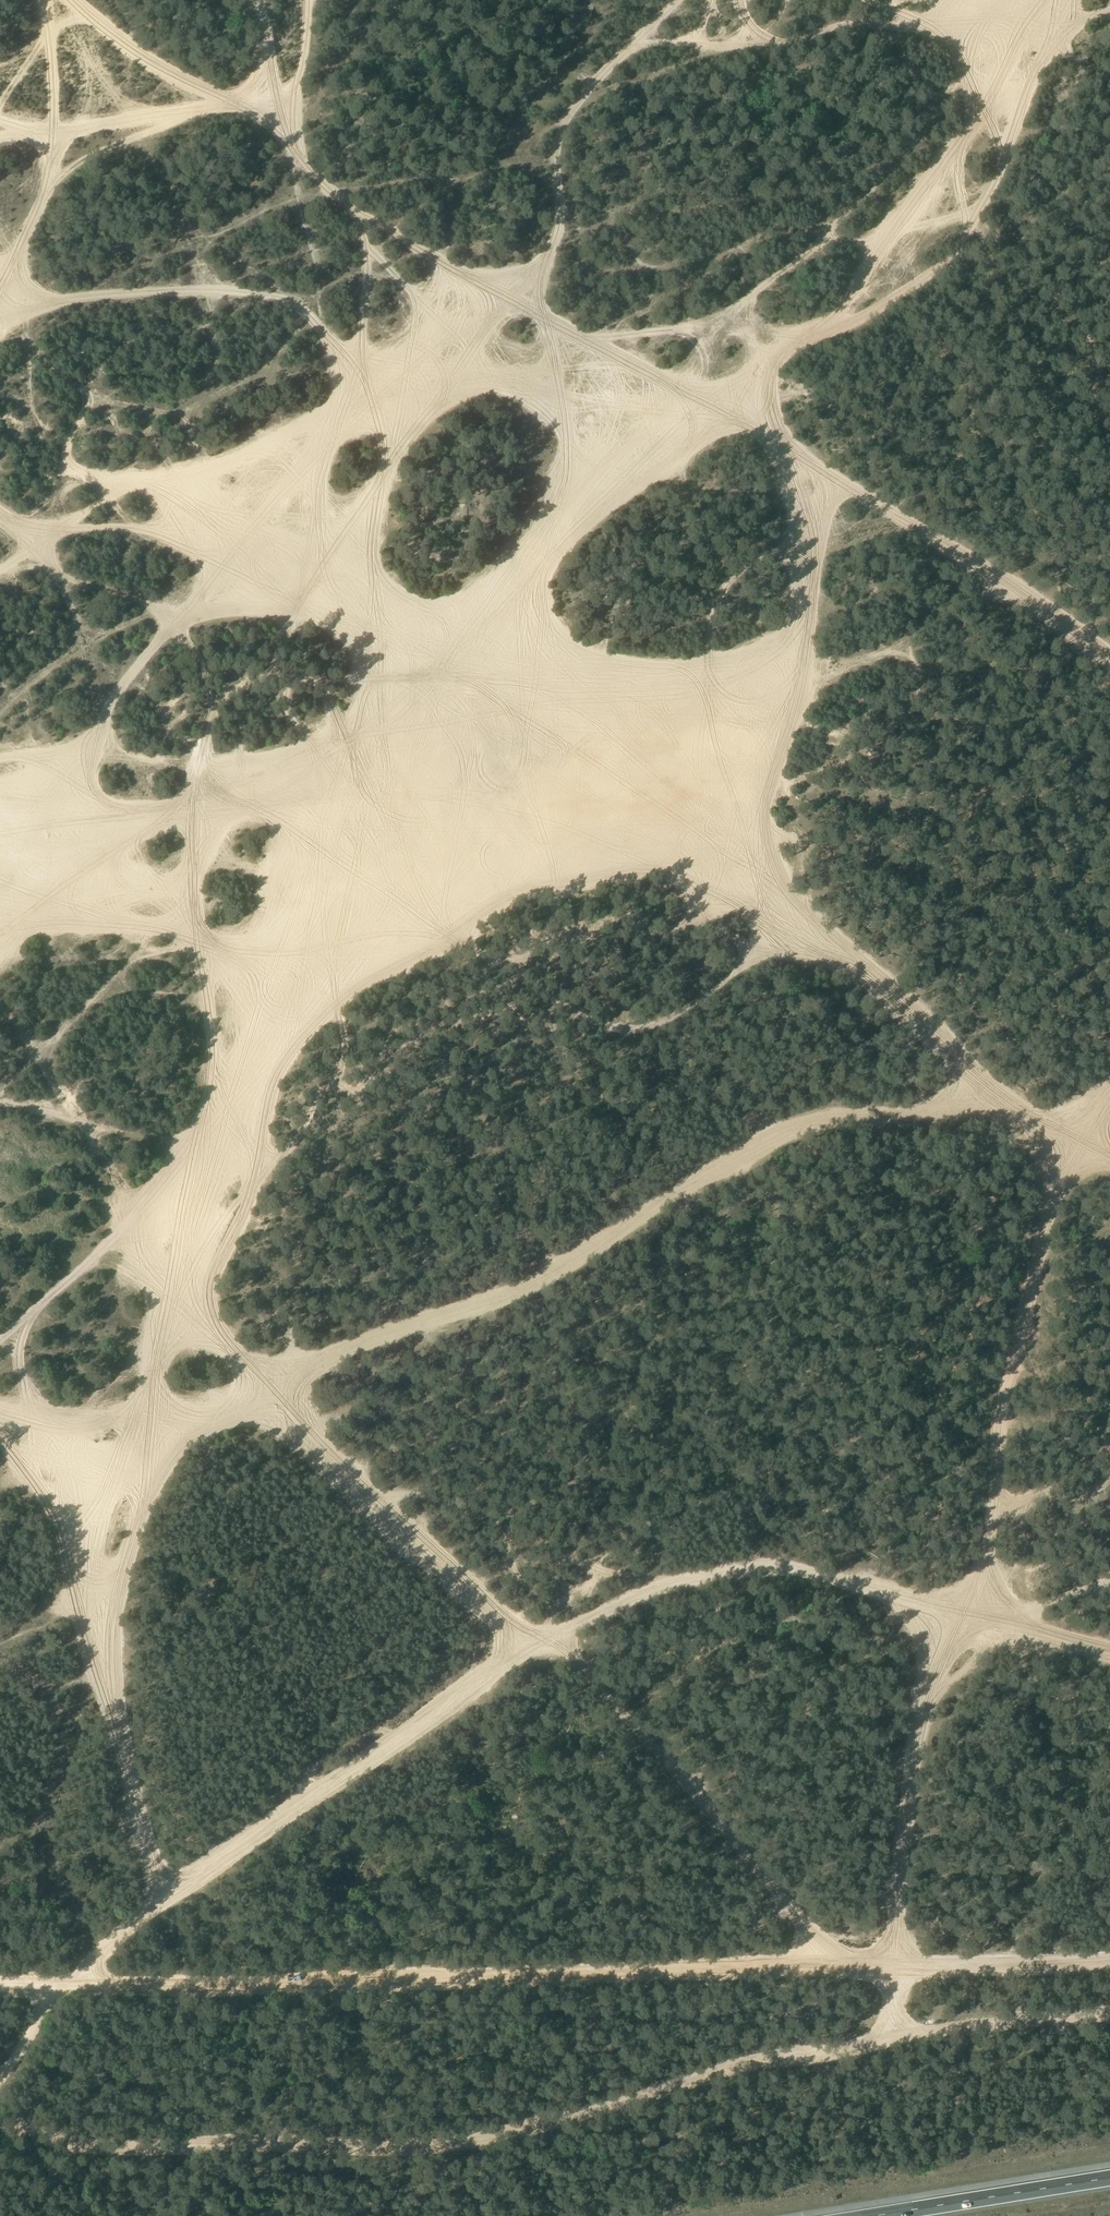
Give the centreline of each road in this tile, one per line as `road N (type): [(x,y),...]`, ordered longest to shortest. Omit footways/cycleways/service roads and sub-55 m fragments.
road 1 (motorway): [(1109,2177),(869,2215)]

